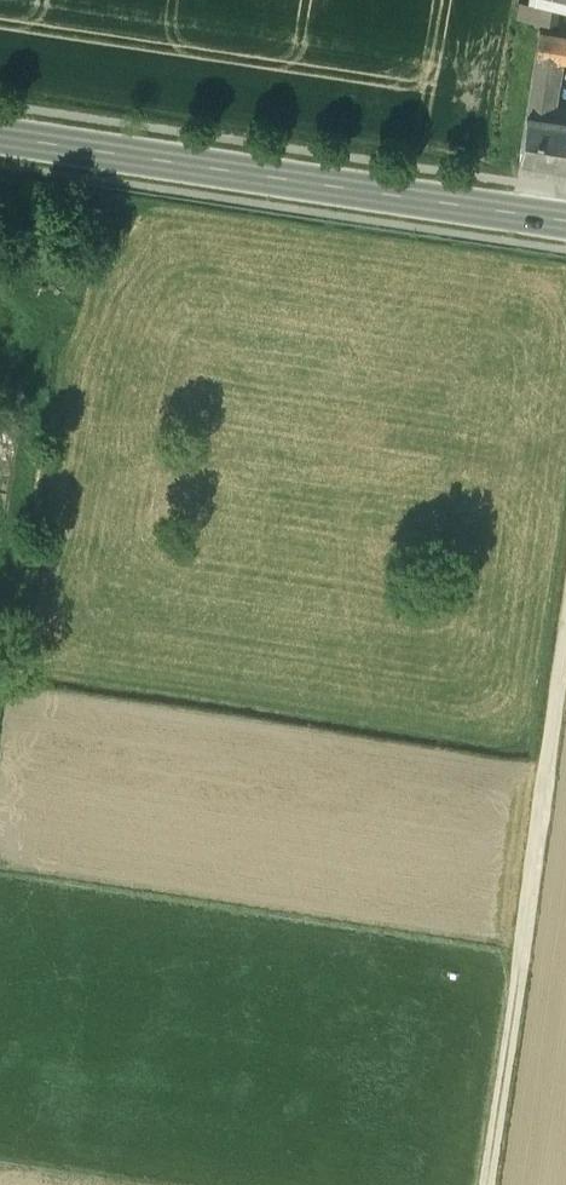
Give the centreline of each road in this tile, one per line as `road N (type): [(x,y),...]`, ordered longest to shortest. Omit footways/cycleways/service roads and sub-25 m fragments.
road 1 (secondary): [(565,219),(0,134)]
road 2 (track): [(565,643),(487,1184)]

